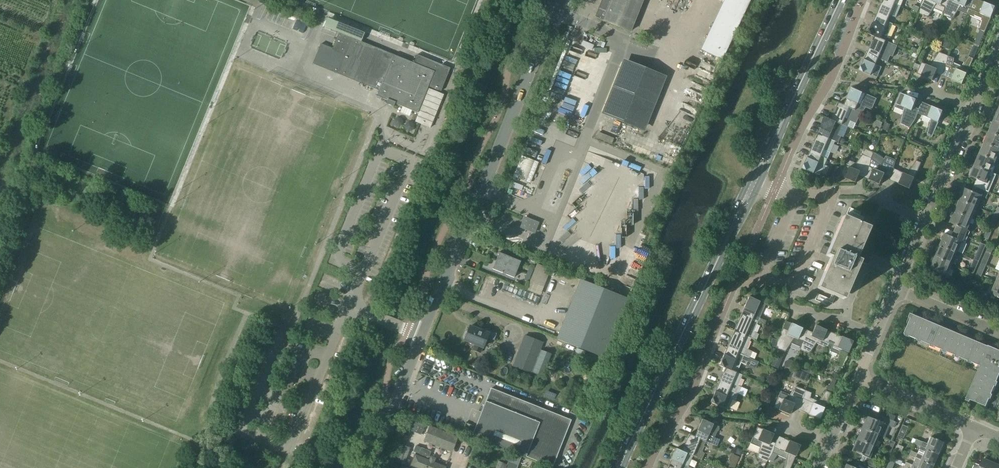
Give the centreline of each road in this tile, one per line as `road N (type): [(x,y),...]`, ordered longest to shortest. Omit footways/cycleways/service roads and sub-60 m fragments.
road 1 (residential): [(370,467),(560,0)]
road 2 (secondary): [(619,467),(754,183)]
road 3 (residential): [(775,191),(864,0)]
road 4 (secondary): [(754,183),(841,0)]
road 5 (residential): [(653,467),(733,286)]
road 6 (residential): [(926,219),(993,64)]
road 7 (residential): [(977,426),(859,377)]

